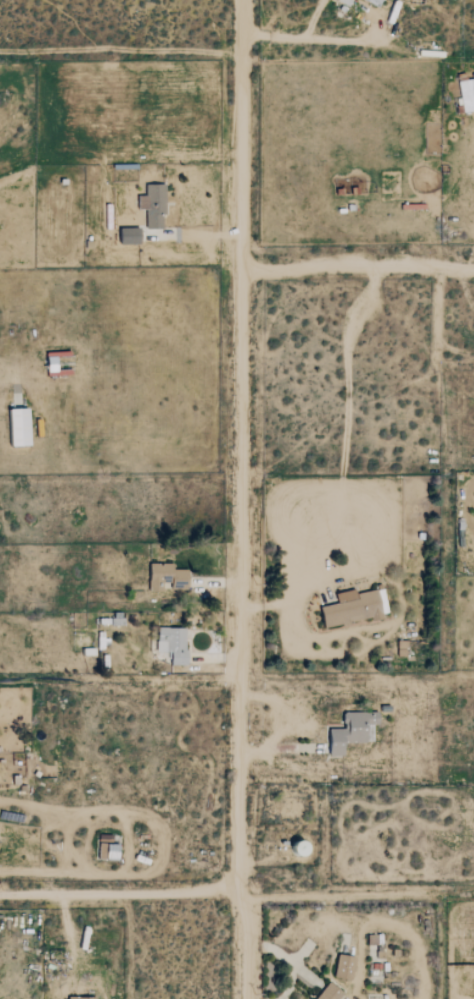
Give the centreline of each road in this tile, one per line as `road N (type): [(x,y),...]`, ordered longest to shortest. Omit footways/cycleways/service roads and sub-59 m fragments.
road 1 (track): [(246,998),(248,0)]
road 2 (track): [(246,898),(0,898)]
road 3 (track): [(473,895),(246,898)]
road 4 (track): [(247,275),(473,274)]
road 5 (track): [(248,32),(355,41),(374,36),(375,16)]
road 6 (track): [(246,608),(289,600),(324,574),(360,566)]

